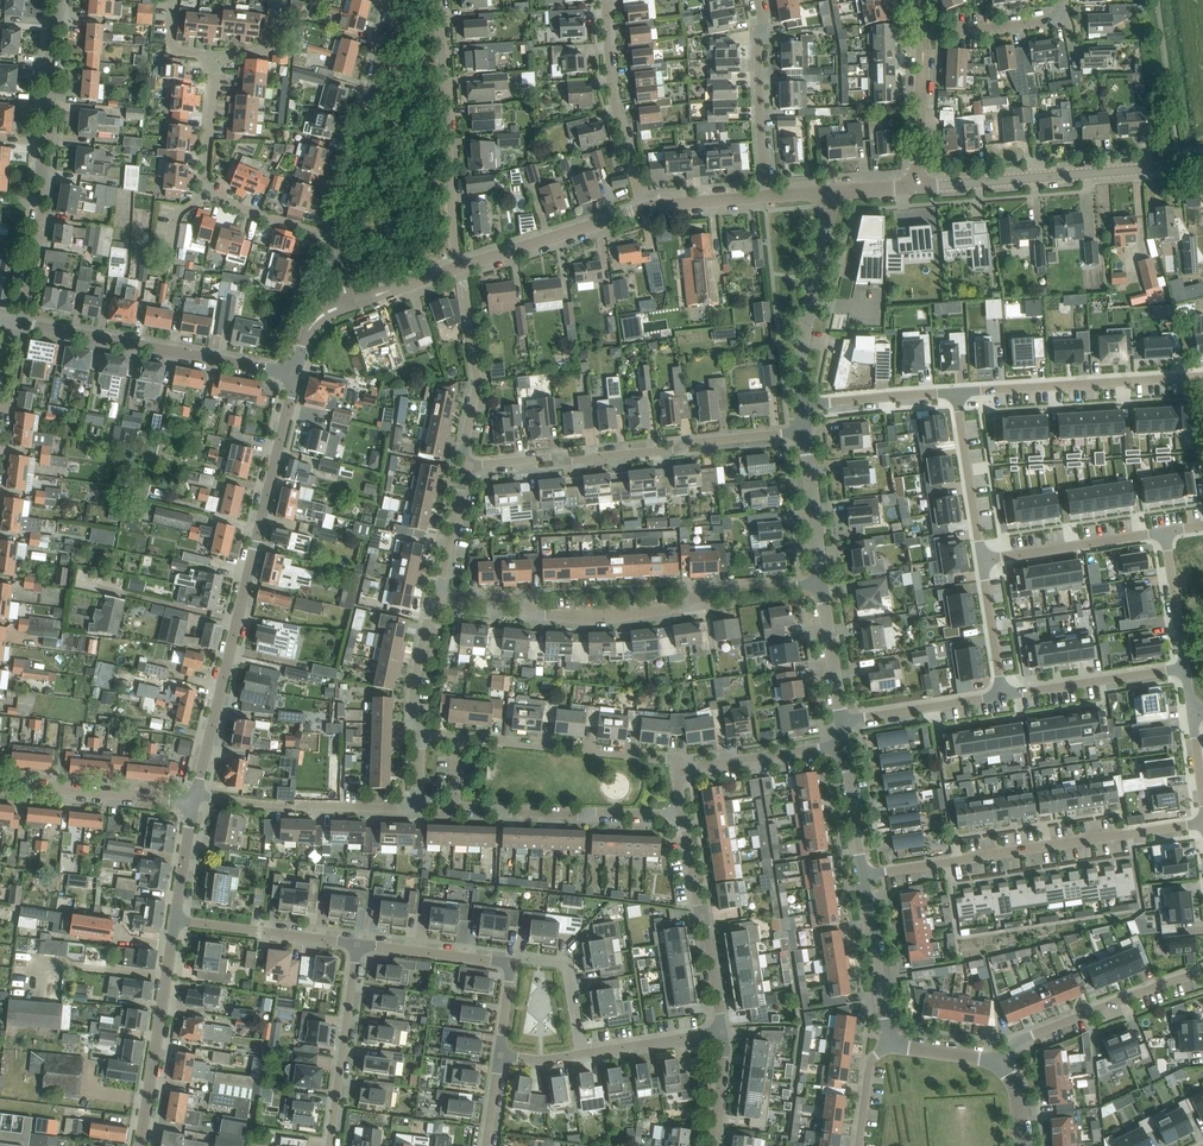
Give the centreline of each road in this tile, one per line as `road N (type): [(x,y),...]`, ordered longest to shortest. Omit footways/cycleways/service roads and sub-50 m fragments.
road 1 (residential): [(195,803),(295,374)]
road 2 (residential): [(436,602),(524,598),(537,618),(600,620),(678,610),(711,591),(823,585)]
road 3 (residential): [(863,876),(1202,824)]
road 4 (residential): [(465,468),(805,435)]
road 5 (residential): [(684,816),(424,807),(417,796),(419,734)]
road 6 (residential): [(14,323),(40,203),(56,0)]
road 7 (residential): [(349,305),(642,210)]
road 8 (residential): [(916,187),(1202,165)]
road 9 (residential): [(295,374),(14,323)]
road 10 (residential): [(334,238),(209,194),(216,57)]
road 11 (residential): [(419,734),(675,761)]
road 12 (residential): [(334,238),(396,0)]
road 13 (residential): [(1202,376),(957,392)]
road 14 (residential): [(140,1145),(176,921)]
road 15 (residential): [(1003,1066),(1022,1040),(1202,971)]
road 16 (residential): [(722,1032),(684,816)]
road 17 (residential): [(802,406),(799,362),(830,192)]
road 18 (residential): [(642,210),(609,59),(606,0)]
road 19 (residential): [(329,1145),(357,945)]
road 20 (residential): [(766,197),(757,0)]
road 21 (residential): [(0,787),(195,803)]
road 22 (residential): [(1165,531),(982,559)]
road 23 (residential): [(1186,670),(1004,697)]
road 24 (residential): [(357,945),(176,921)]
road 25 (residential): [(675,761),(703,766),(842,745)]
road 26 (residential): [(957,392),(982,559)]
road 27 (residential): [(890,1042),(863,876)]
road 28 (residential): [(1004,697),(842,722)]
road 29 (residential): [(916,187),(920,30)]
road 30 (residential): [(957,392),(802,406)]
road 31 (residential): [(508,965),(357,945)]
road 32 (residential): [(823,585),(805,435)]
road 33 (residential): [(580,1056),(565,967),(508,965)]
road 34 (residential): [(580,1056),(722,1032)]
road 35 (residential): [(920,30),(986,30),(1059,14)]
road 36 (residential): [(1186,670),(1165,531)]
road 37 (residential): [(982,559),(1004,697)]
road 38 (residential): [(842,722),(823,585)]
road 39 (residential): [(436,602),(465,468)]
road 40 (residential): [(419,734),(415,684),(436,602)]
road 41 (residential): [(863,876),(842,745)]
road 42 (residential): [(642,210),(766,197)]

